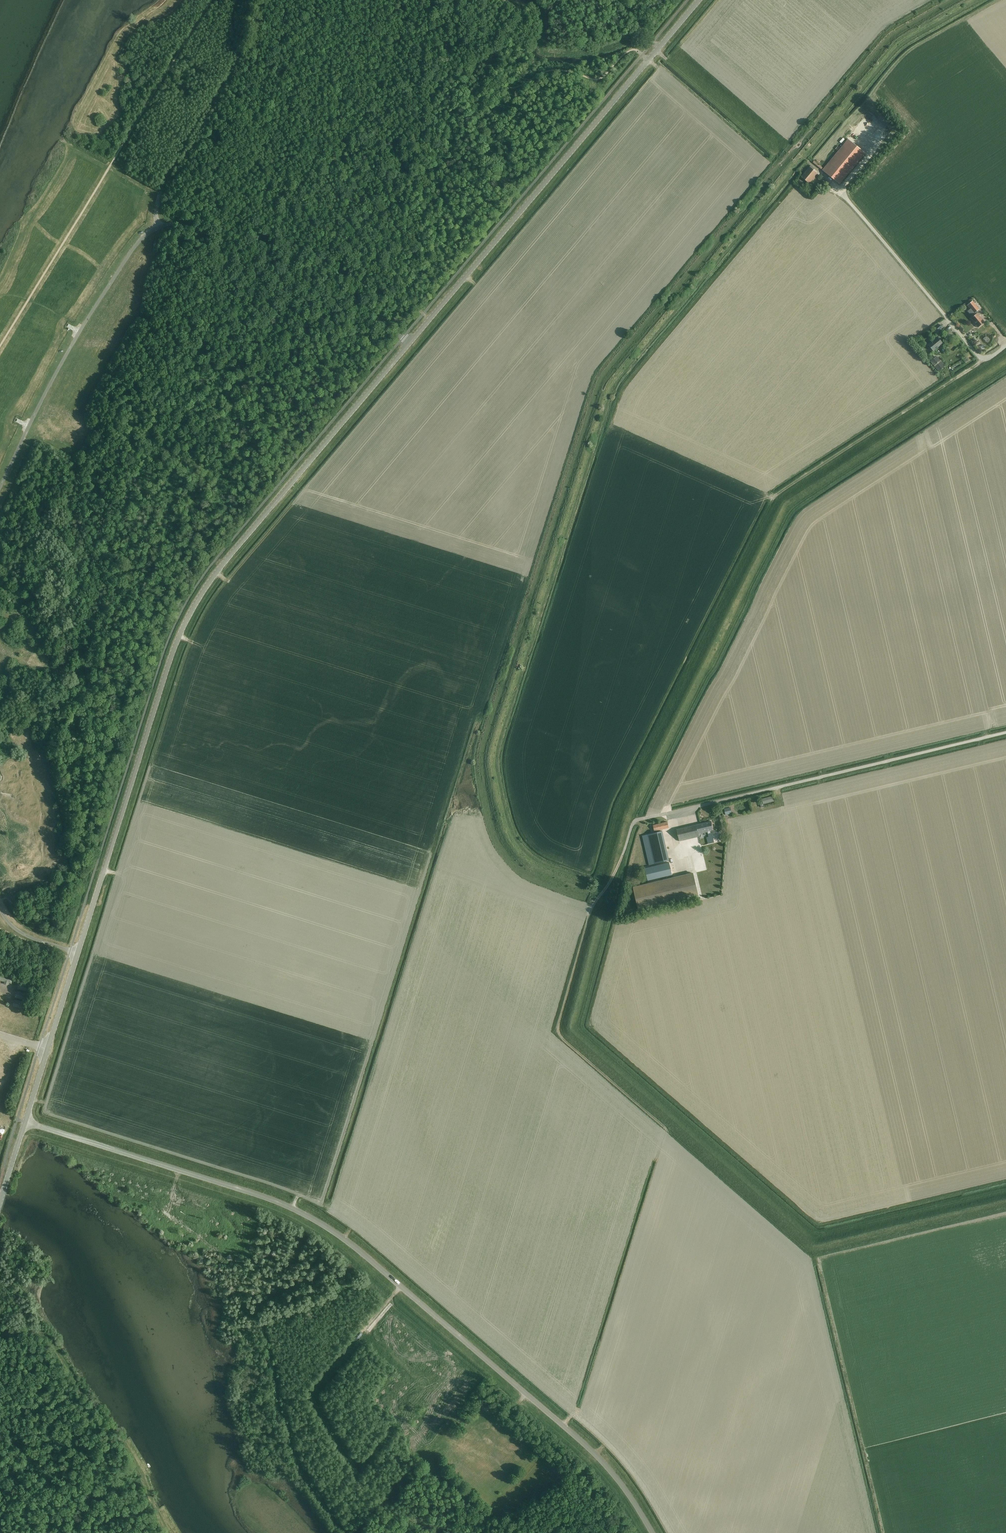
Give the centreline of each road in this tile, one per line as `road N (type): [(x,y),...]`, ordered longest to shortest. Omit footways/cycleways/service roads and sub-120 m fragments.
road 1 (track): [(605,890),(534,866),(513,839),(496,764),(500,741),(612,388),(790,164)]
road 2 (tertiary): [(25,1122),(271,1201),(355,1248),(587,1446),(652,1532)]
road 3 (tertiary): [(77,954),(174,649),(197,599),(409,342)]
road 4 (track): [(1005,1189),(812,1232),(580,1031),(613,875)]
road 5 (unclassified): [(409,342),(357,301),(179,224),(156,226),(80,332),(0,483)]
road 6 (tertiary): [(409,342),(699,0)]
road 7 (unclassified): [(613,875),(636,820),(1005,732)]
road 8 (track): [(0,1331),(46,1334),(142,1470),(146,1495),(168,1532)]
road 9 (track): [(804,157),(899,47),(979,0)]
road 10 (unclassified): [(845,197),(981,358),(1005,345)]
road 11 (tertiary): [(25,1122),(77,954)]

